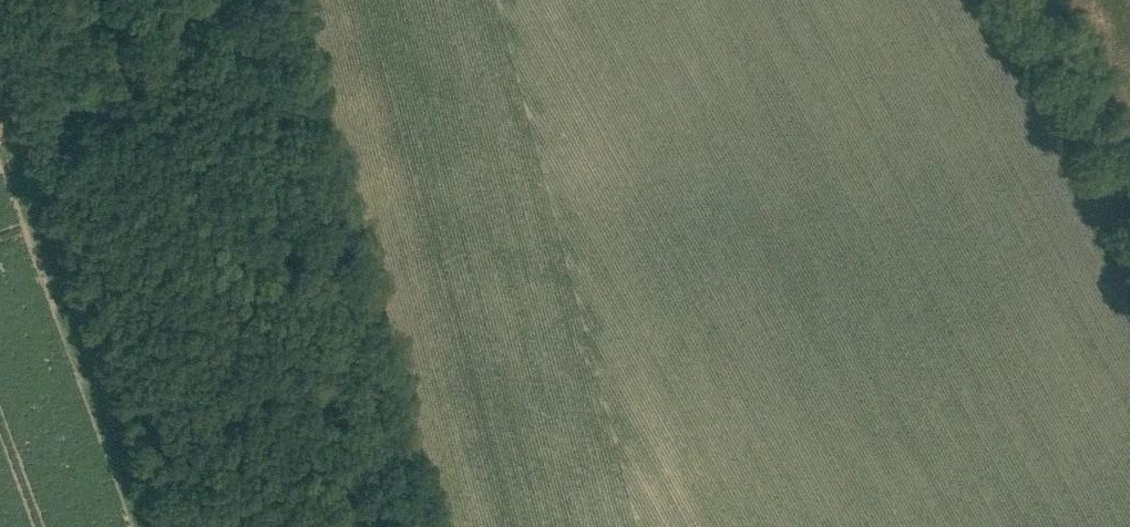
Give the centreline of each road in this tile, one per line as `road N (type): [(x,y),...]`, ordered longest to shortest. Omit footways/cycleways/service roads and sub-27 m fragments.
road 1 (tertiary): [(1129,165),(1039,0)]

